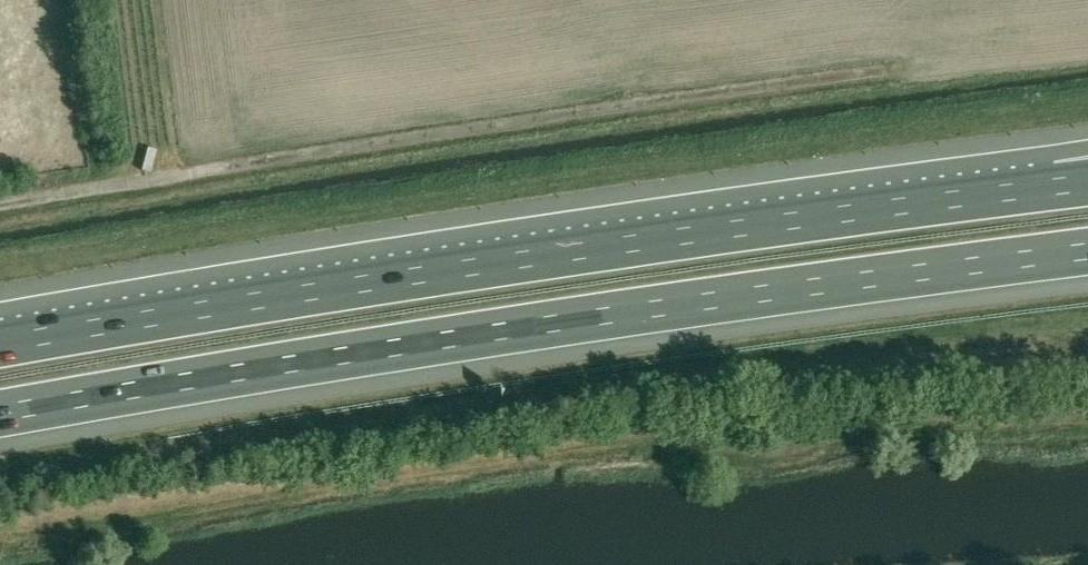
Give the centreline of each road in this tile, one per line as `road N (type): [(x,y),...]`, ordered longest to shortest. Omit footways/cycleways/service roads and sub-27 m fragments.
road 1 (motorway): [(0,415),(683,306),(1087,252)]
road 2 (motorway): [(1067,186),(525,259),(0,346)]
road 3 (unclassified): [(0,210),(871,75)]

